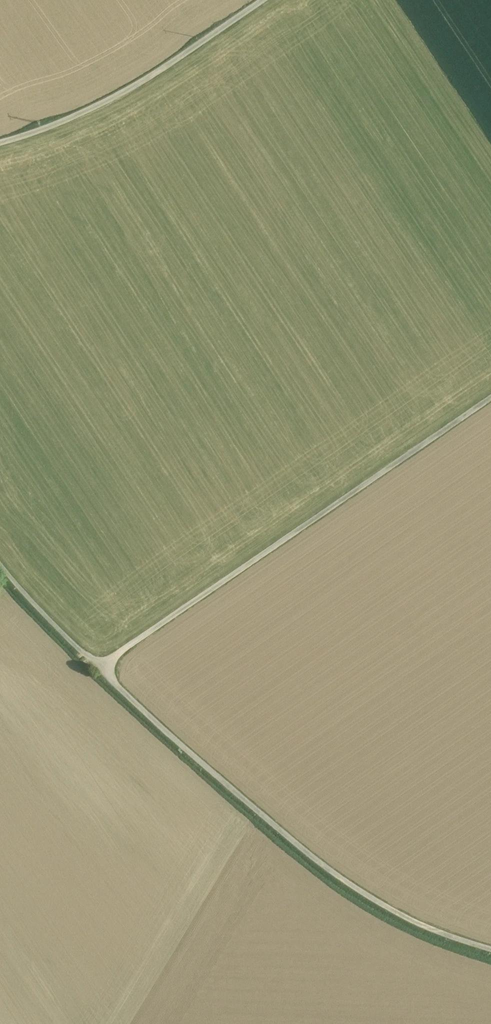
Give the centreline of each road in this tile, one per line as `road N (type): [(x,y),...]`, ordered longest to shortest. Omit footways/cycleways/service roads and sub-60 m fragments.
road 1 (track): [(490,949),(440,933),(329,868),(119,687),(108,666)]
road 2 (track): [(108,666),(490,398)]
road 3 (track): [(265,0),(141,83),(0,143)]

